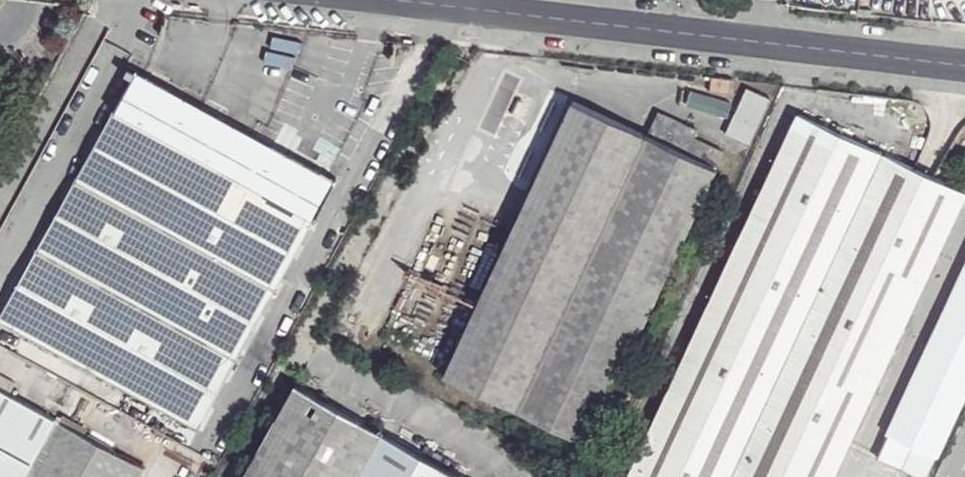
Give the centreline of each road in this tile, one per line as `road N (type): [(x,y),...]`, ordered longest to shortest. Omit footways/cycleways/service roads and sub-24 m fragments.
road 1 (unclassified): [(964,64),(380,0)]

